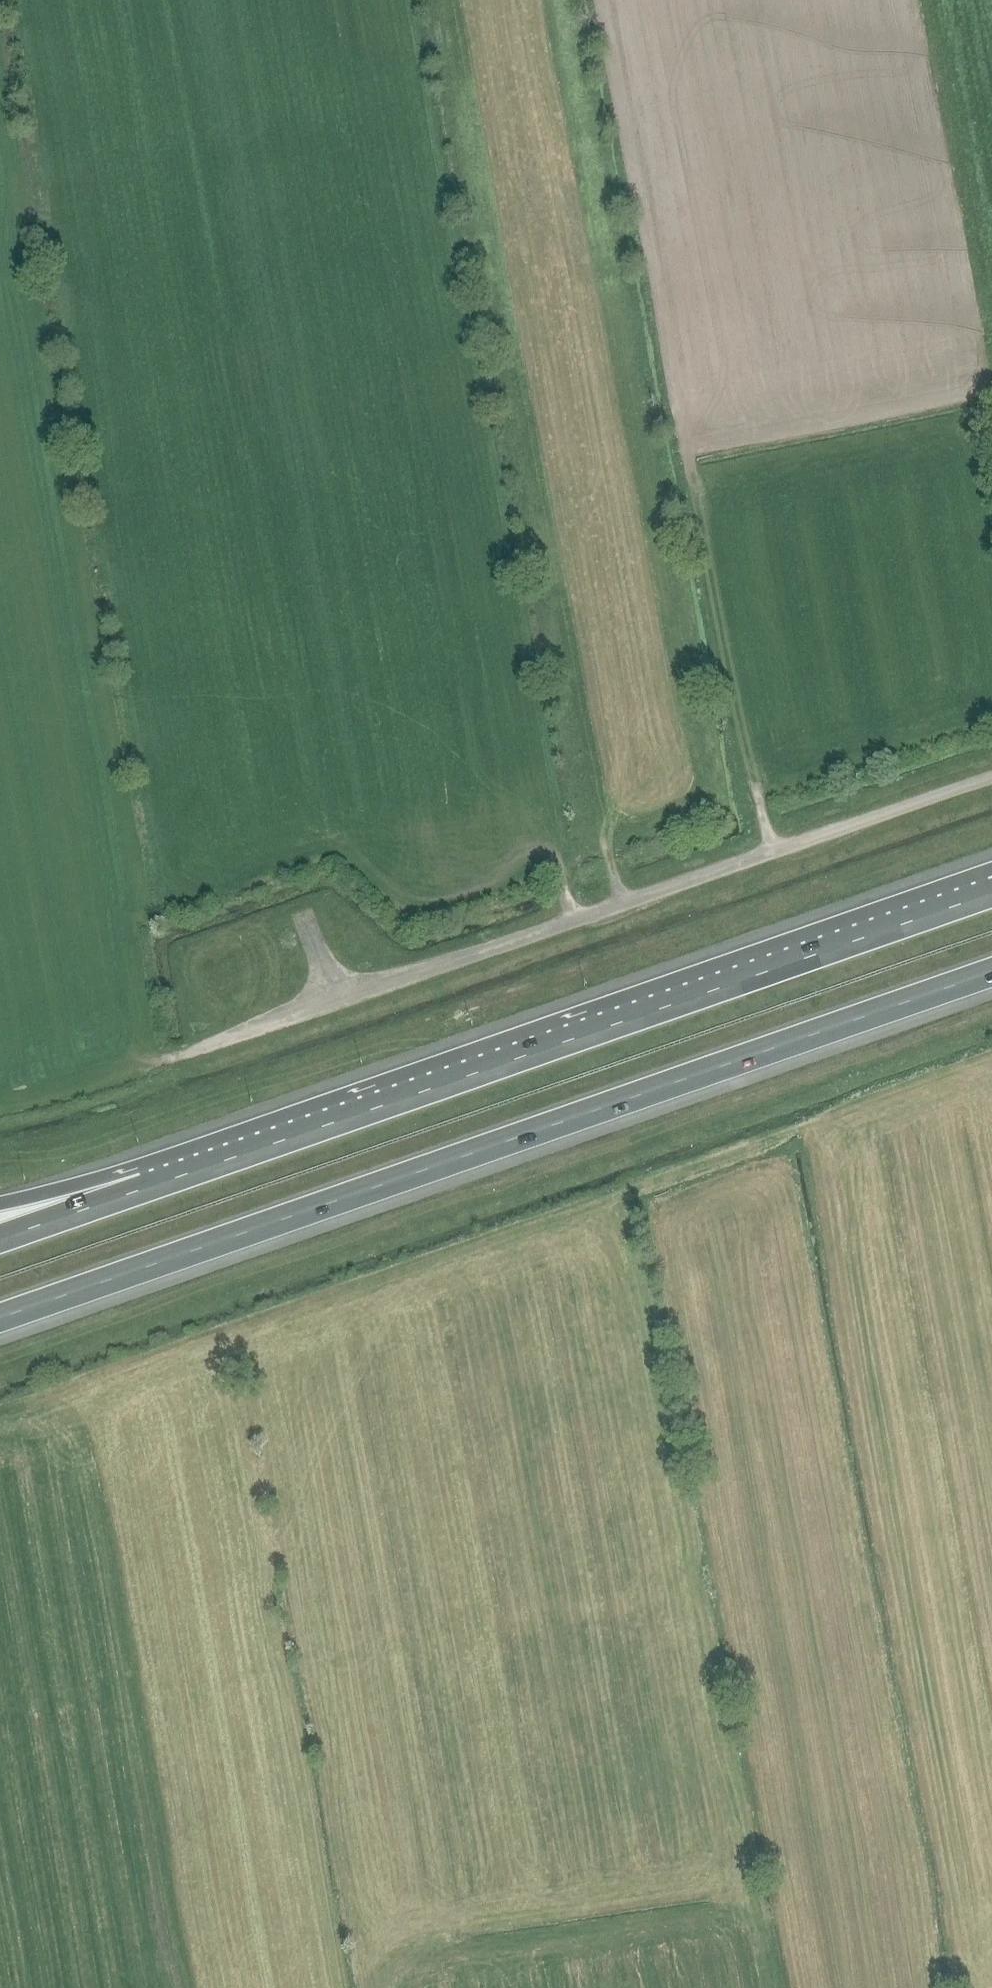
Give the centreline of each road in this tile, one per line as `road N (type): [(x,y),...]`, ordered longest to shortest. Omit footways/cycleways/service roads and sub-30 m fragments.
road 1 (motorway): [(0,1317),(991,971)]
road 2 (motorway): [(991,894),(149,1188)]
road 3 (unclassified): [(158,1075),(991,775)]
road 4 (motorway): [(149,1188),(0,1240)]
road 5 (motorway): [(149,1188),(0,1206)]

